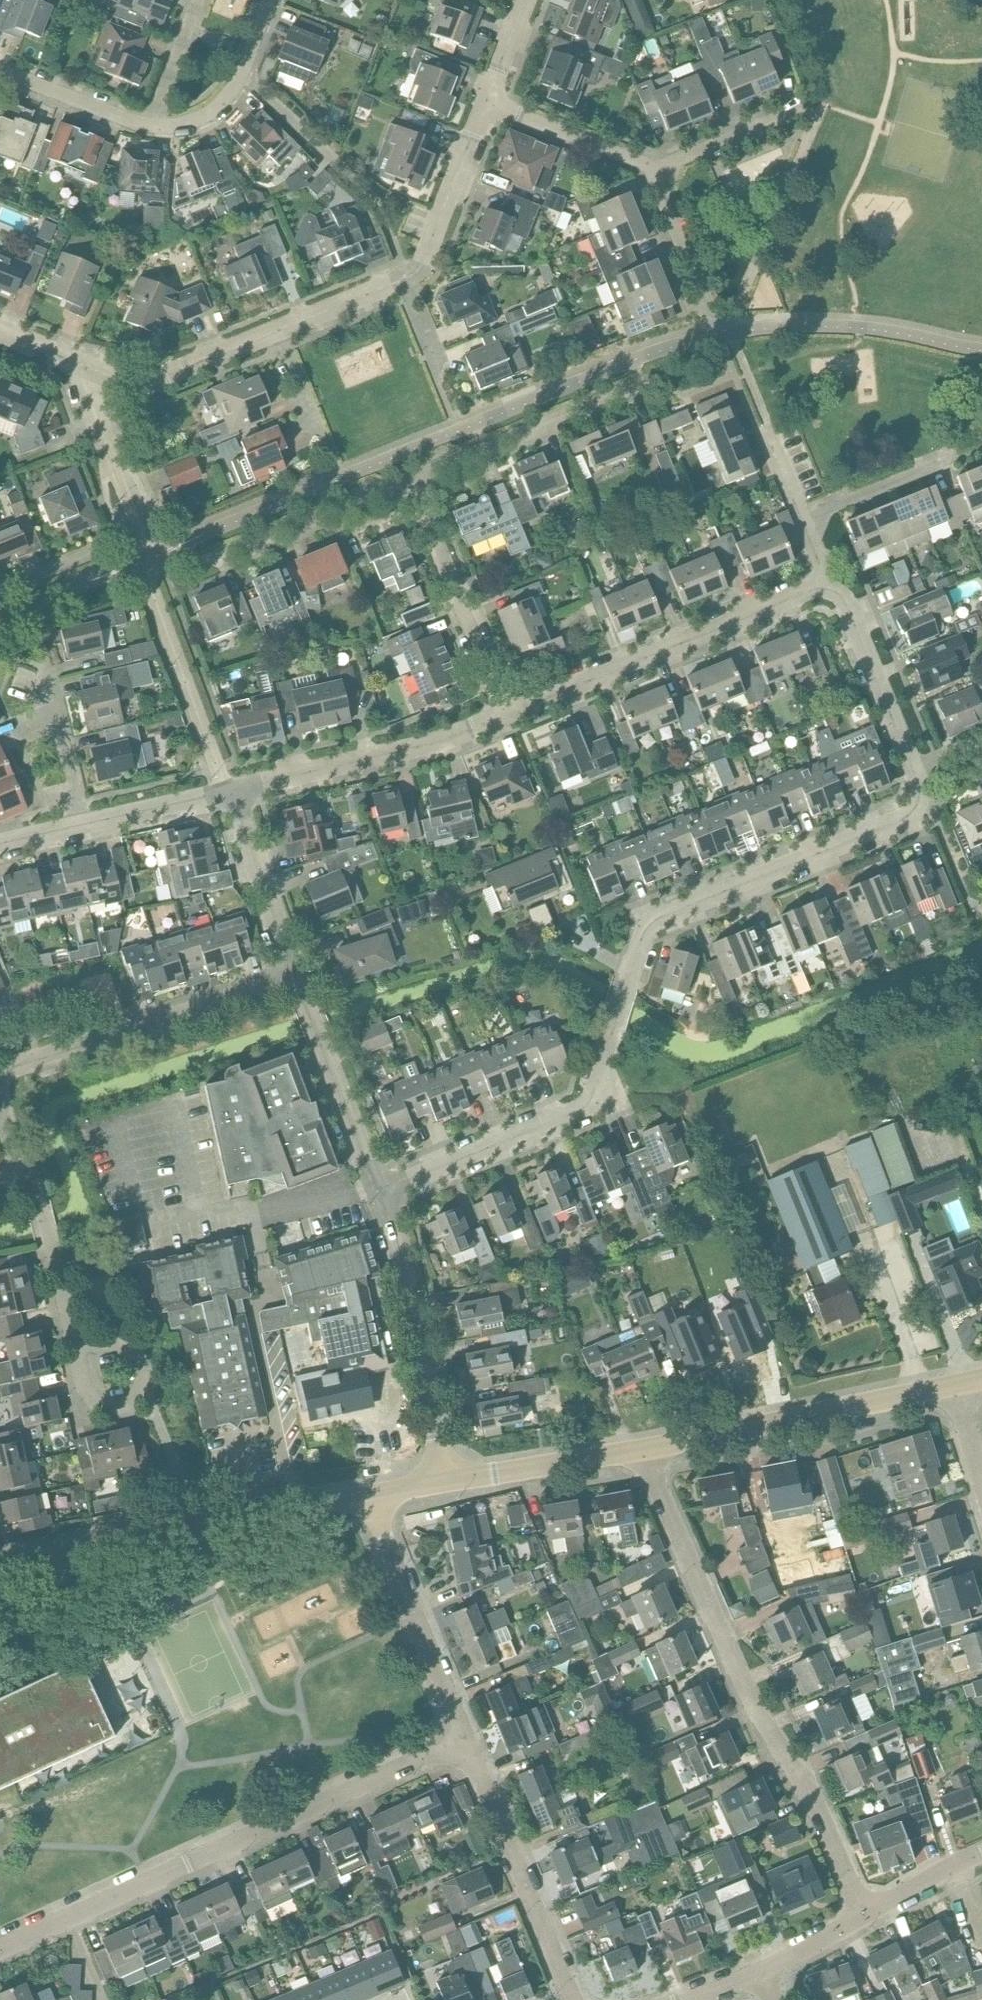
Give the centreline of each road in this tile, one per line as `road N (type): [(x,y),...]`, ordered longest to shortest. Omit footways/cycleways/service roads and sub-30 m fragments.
road 1 (residential): [(379,1193),(582,1108),(594,1096),(654,920),(904,819),(920,794),(913,767)]
road 2 (residential): [(869,1914),(844,1843),(775,1740),(642,1450)]
road 3 (residential): [(0,1947),(465,1738)]
road 4 (residential): [(230,791),(76,363)]
road 5 (tertiary): [(0,1564),(367,1497)]
road 6 (residential): [(0,68),(125,120),(178,125),(228,95),(270,0)]
road 7 (residential): [(832,590),(811,591),(506,715)]
road 8 (tertiary): [(642,1450),(952,1385)]
road 9 (residential): [(0,1083),(18,1066),(295,979)]
road 10 (residential): [(443,1484),(398,1244),(379,1193)]
road 11 (residential): [(506,715),(439,742),(230,791)]
road 12 (residential): [(575,1999),(465,1738)]
road 13 (residential): [(465,1738),(367,1497)]
road 14 (residential): [(506,715),(412,483)]
road 15 (residential): [(642,386),(412,483)]
road 16 (residential): [(379,1193),(295,979)]
road 17 (residential): [(76,363),(141,385),(277,331)]
road 18 (tertiary): [(443,1484),(642,1450)]
road 19 (unclassified): [(405,280),(423,264),(483,98)]
road 20 (residential): [(295,979),(230,791)]
road 21 (residential): [(412,483),(227,553)]
road 22 (residential): [(913,767),(846,603),(832,590)]
road 23 (residential): [(81,1350),(56,1244),(14,1172)]
road 24 (residential): [(655,171),(483,98)]
road 25 (residential): [(655,171),(802,110),(817,115)]
road 26 (residential): [(81,1350),(88,1383),(121,1398),(139,1387),(144,1367),(137,1350),(110,1341)]
road 27 (residential): [(81,825),(48,670)]
road 28 (residential): [(230,791),(81,825)]
road 29 (residential): [(940,461),(801,517)]
road 30 (residential): [(707,307),(655,171)]
road 31 (residential): [(277,331),(405,280)]
road 32 (residential): [(869,1914),(981,1855)]

